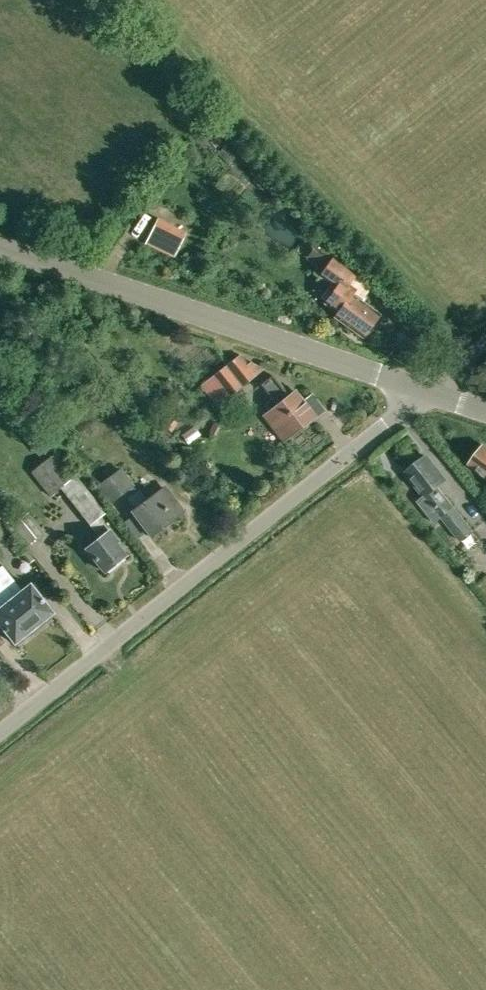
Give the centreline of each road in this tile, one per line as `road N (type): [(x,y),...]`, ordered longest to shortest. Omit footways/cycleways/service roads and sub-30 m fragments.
road 1 (unclassified): [(0,731),(428,389)]
road 2 (tertiary): [(428,389),(0,246)]

